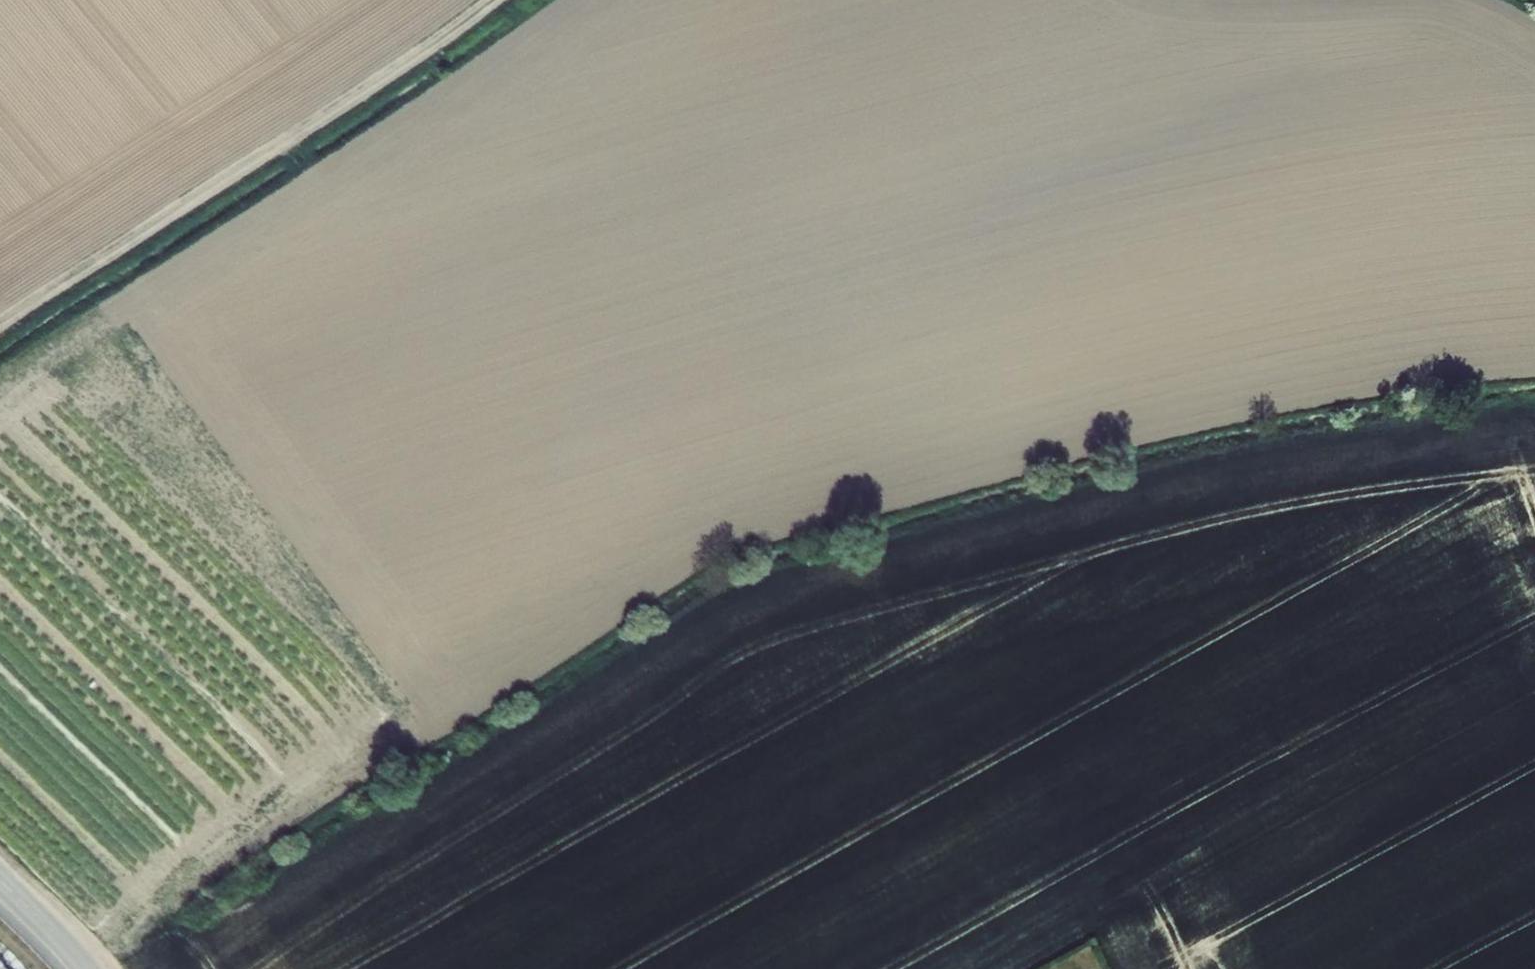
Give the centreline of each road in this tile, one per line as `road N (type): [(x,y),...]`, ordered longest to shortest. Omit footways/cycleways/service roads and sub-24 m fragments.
road 1 (track): [(0,333),(492,0)]
road 2 (residential): [(0,880),(89,968)]

